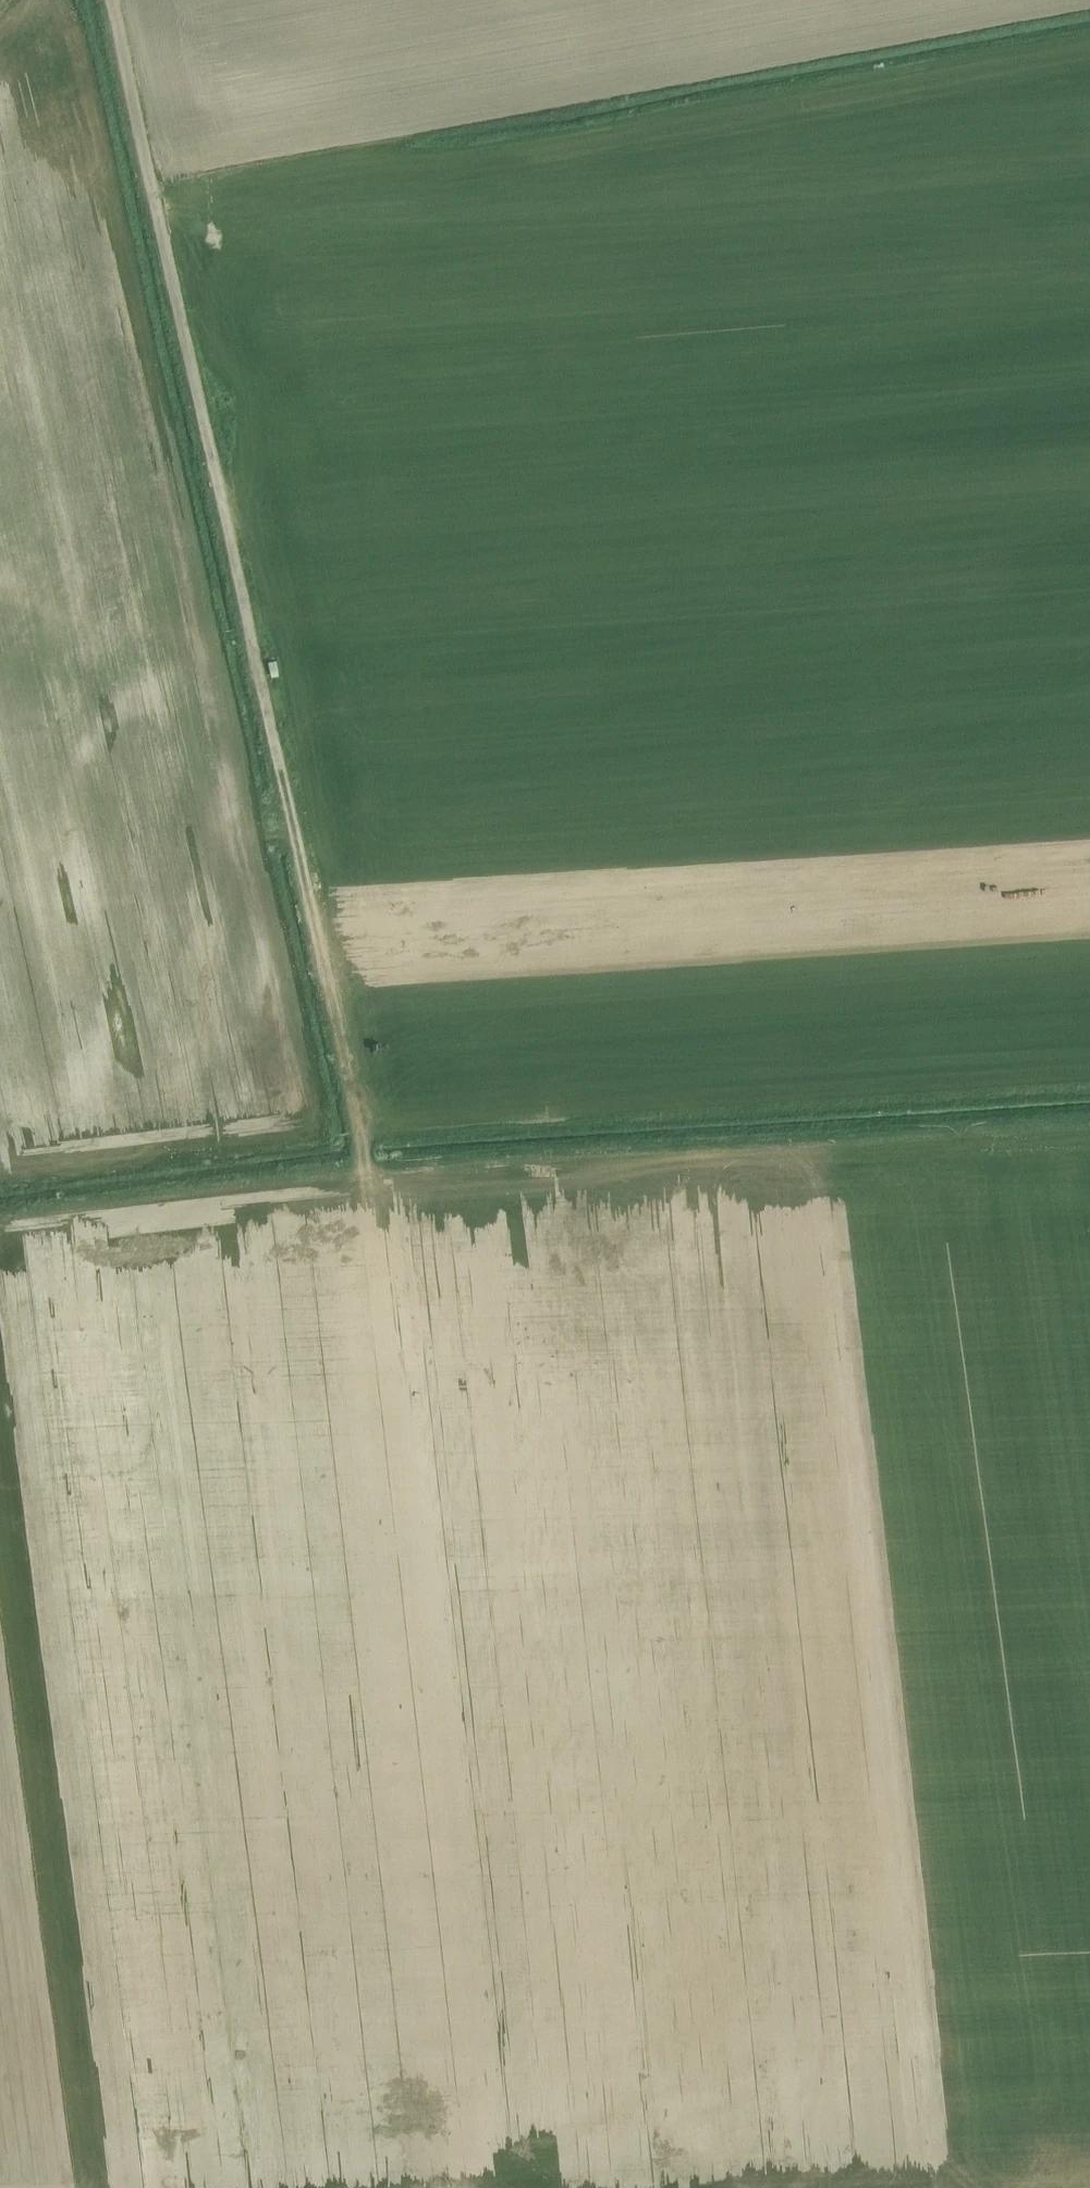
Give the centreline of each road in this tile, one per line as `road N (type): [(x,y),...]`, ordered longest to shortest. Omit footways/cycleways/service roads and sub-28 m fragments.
road 1 (track): [(105,0),(357,1149)]

